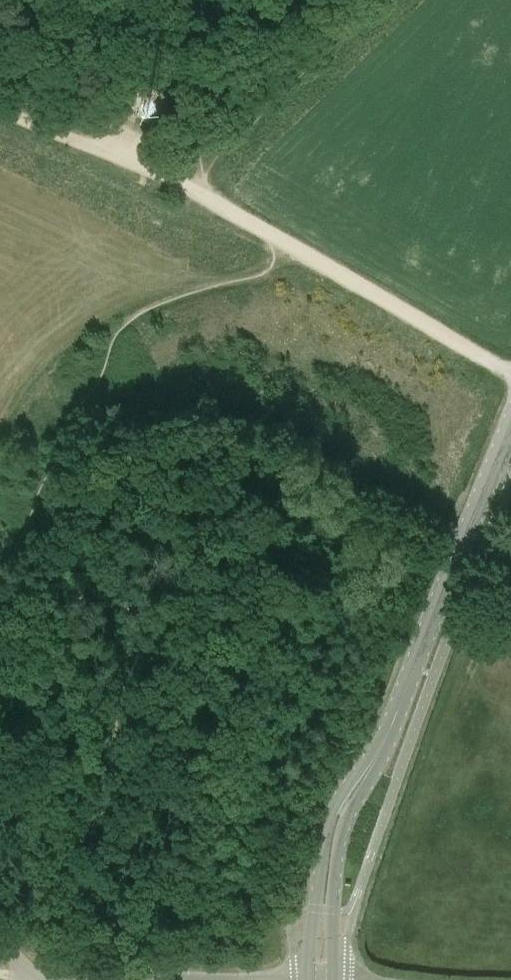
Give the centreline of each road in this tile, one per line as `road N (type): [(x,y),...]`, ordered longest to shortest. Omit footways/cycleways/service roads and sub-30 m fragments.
road 1 (tertiary): [(325,979),(323,911),(340,817),(389,731),(510,431)]
road 2 (track): [(201,197),(510,375)]
road 3 (track): [(0,108),(201,197)]

